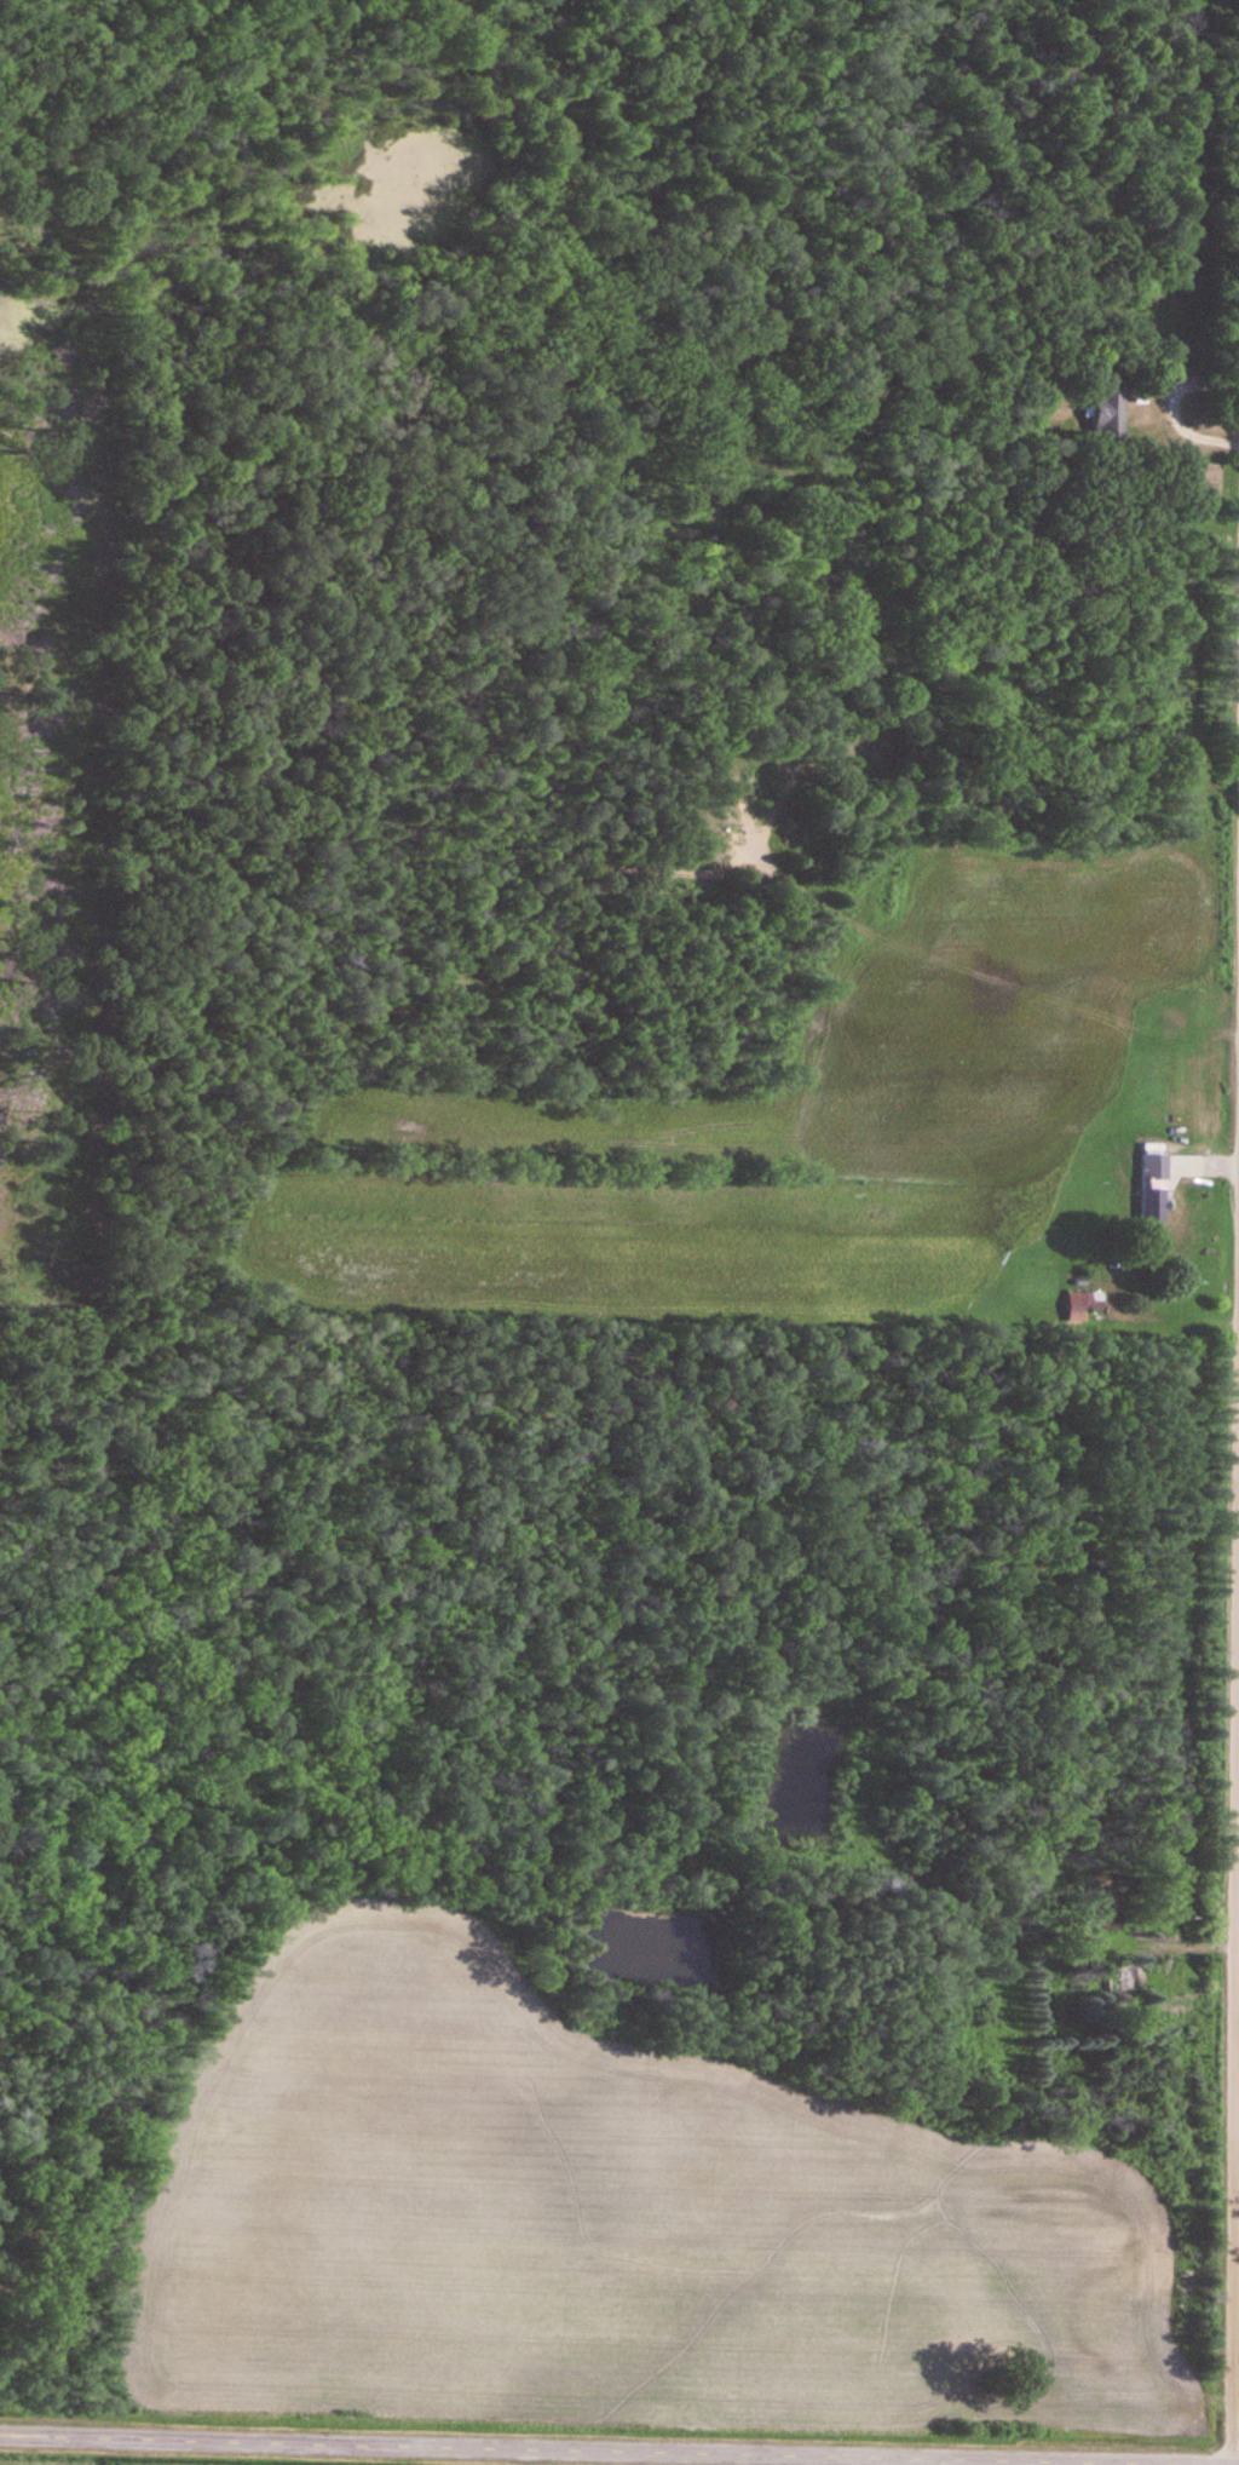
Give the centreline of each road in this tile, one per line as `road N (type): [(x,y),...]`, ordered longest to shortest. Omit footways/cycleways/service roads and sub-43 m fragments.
road 1 (residential): [(1232,2464),(1238,1232)]
road 2 (residential): [(0,2435),(1101,2464)]

